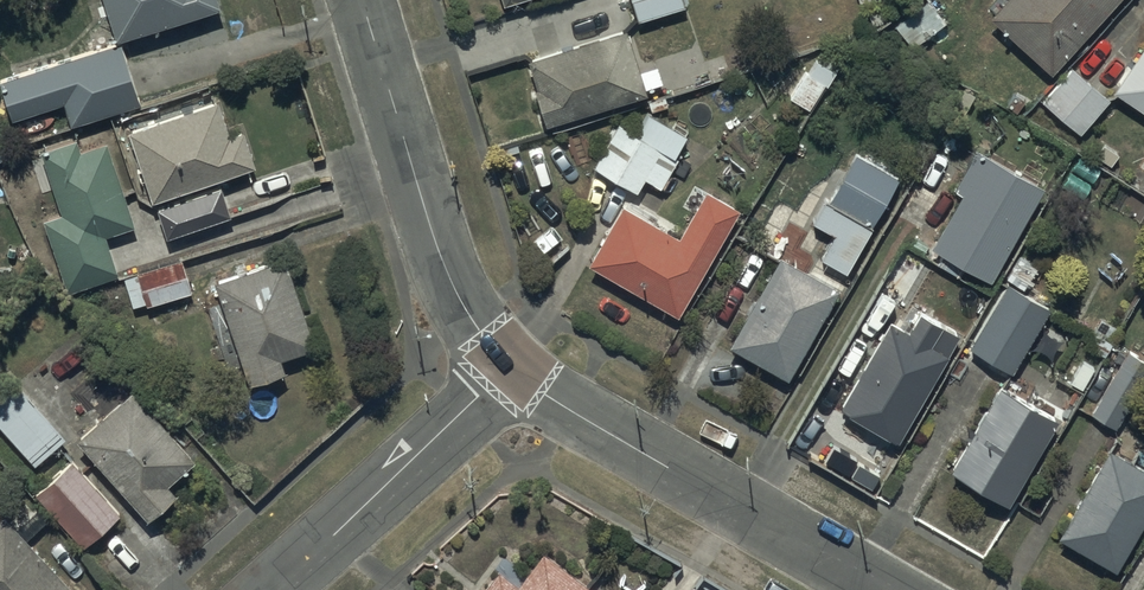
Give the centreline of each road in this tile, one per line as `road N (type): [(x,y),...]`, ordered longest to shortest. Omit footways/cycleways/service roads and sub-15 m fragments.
road 1 (unclassified): [(509,367),(880,589)]
road 2 (unclassified): [(360,0),(442,261),(509,367)]
road 3 (residential): [(509,367),(267,589)]

